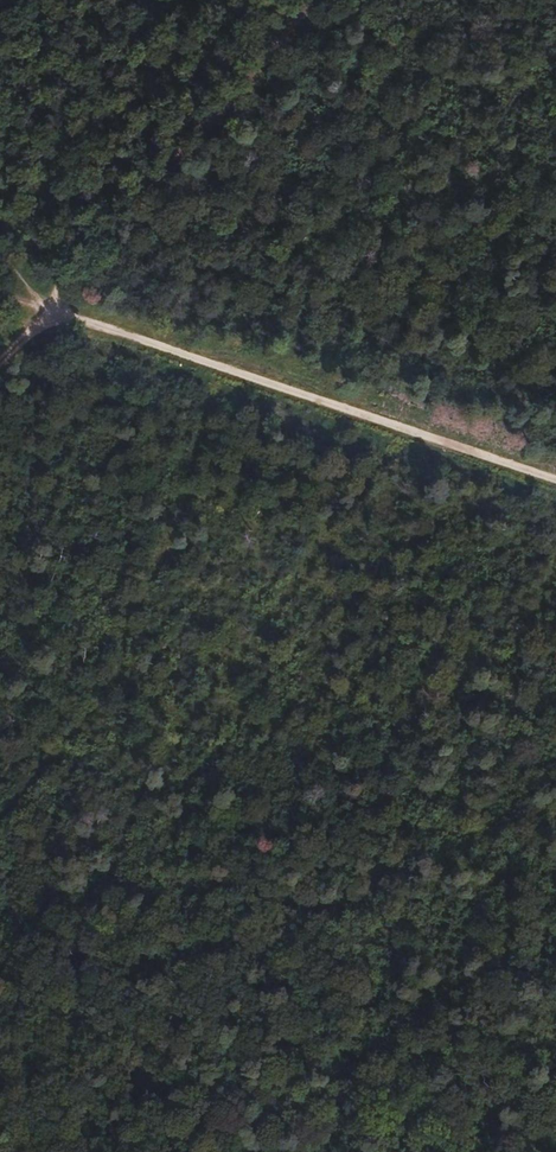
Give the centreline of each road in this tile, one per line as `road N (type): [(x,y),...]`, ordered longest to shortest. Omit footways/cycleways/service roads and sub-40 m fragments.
road 1 (track): [(54,305),(555,479)]
road 2 (track): [(135,1151),(555,1041)]
road 3 (track): [(323,0),(54,305)]
road 4 (track): [(209,0),(555,56)]
road 5 (track): [(79,0),(54,305)]

